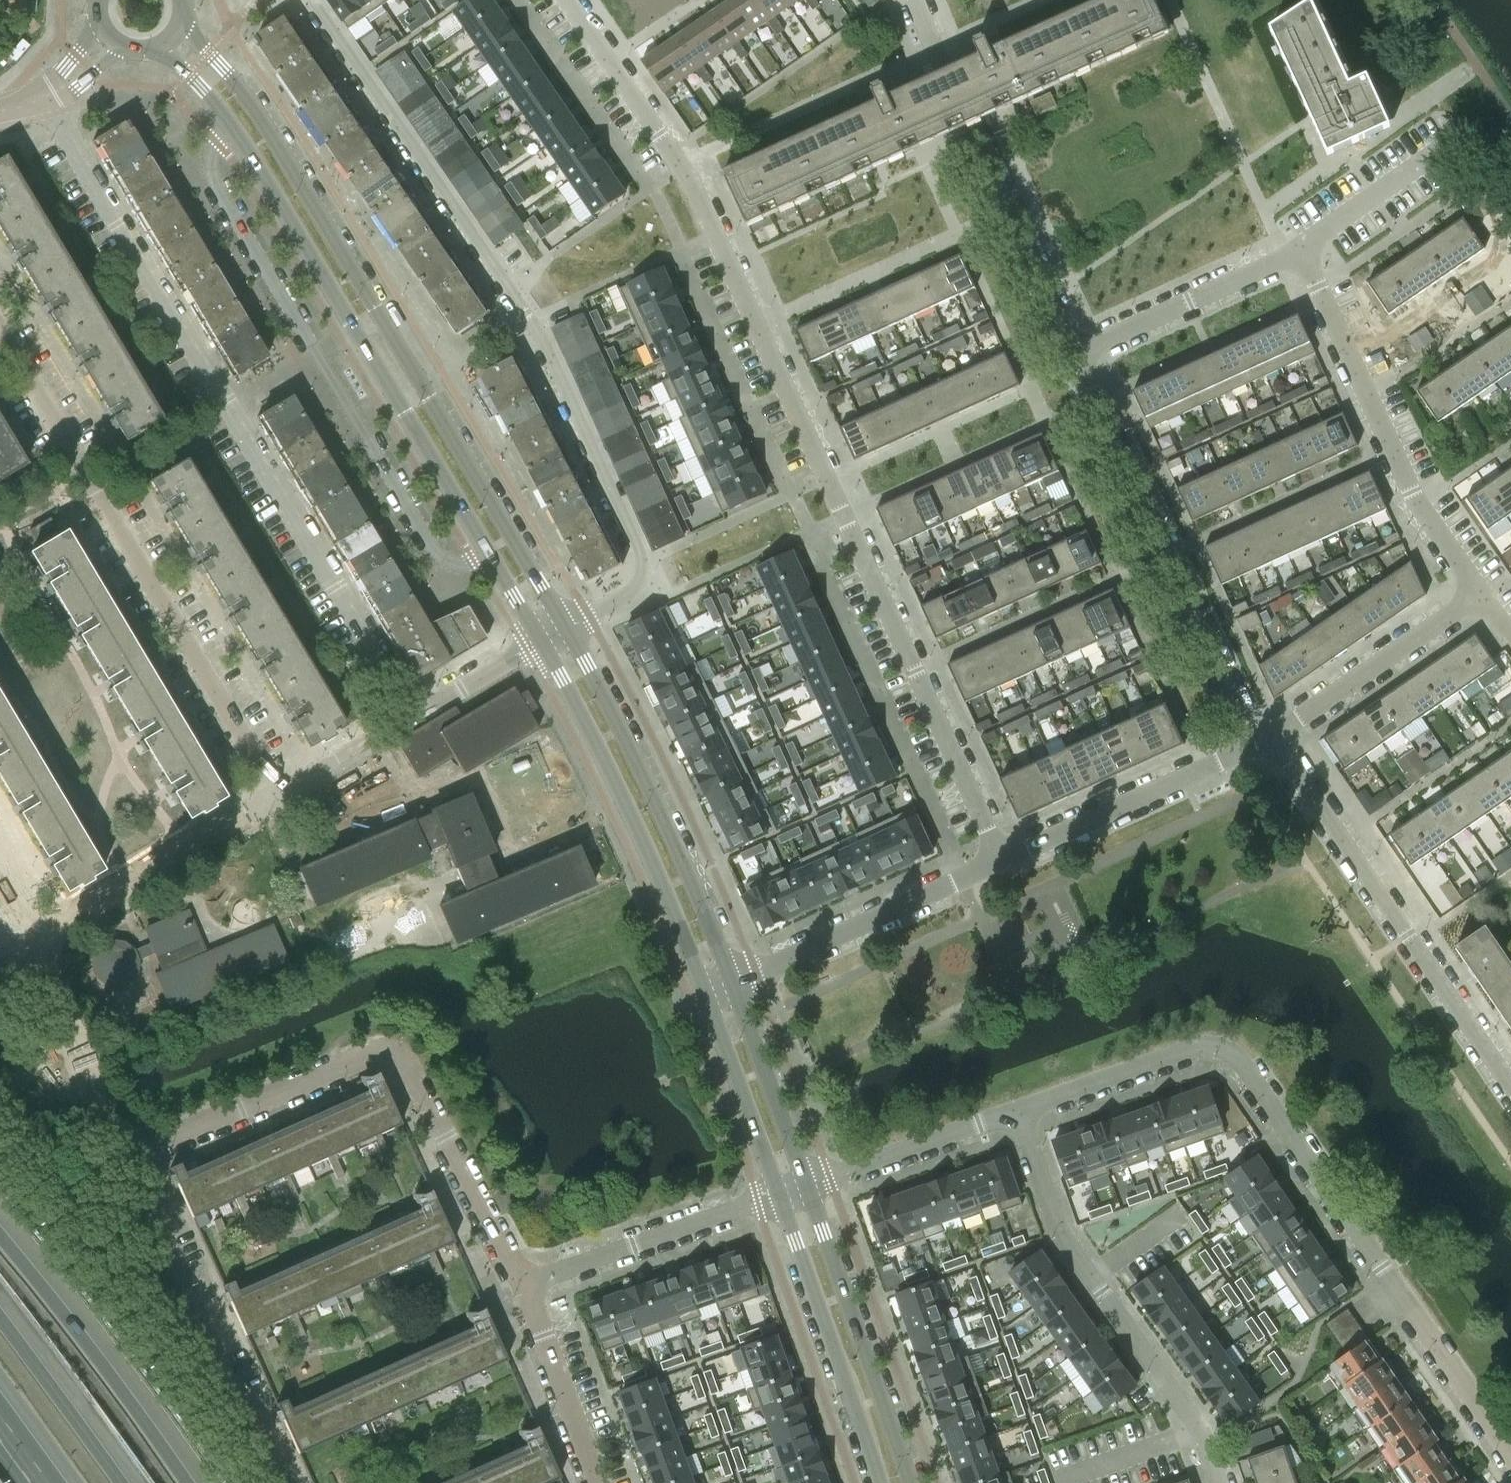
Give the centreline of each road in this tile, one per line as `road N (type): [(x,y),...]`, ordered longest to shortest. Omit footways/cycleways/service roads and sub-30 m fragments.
road 1 (residential): [(1001,860),(682,169),(565,0)]
road 2 (residential): [(566,625),(654,583),(526,315),(310,0)]
road 3 (residential): [(414,714),(43,96)]
road 4 (tertiary): [(566,625),(251,102),(180,24)]
road 5 (tertiary): [(160,46),(233,132),(540,639)]
road 6 (residential): [(525,1286),(411,1069),(388,1053),(242,1108),(129,1164)]
road 7 (residential): [(276,799),(0,335)]
road 8 (residential): [(1510,1456),(1245,1066),(1230,1051),(1198,1046)]
road 9 (residential): [(1265,743),(1241,716),(1074,355)]
road 10 (residential): [(1220,1482),(1194,1430),(1059,1235),(1014,1112)]
road 11 (residential): [(1510,1090),(1265,743)]
road 12 (tertiary): [(729,983),(566,625)]
road 13 (tertiary): [(540,639),(707,992)]
road 14 (residential): [(1479,594),(1411,492),(1300,252)]
road 15 (residential): [(278,1482),(129,1164)]
road 16 (tertiary): [(910,1482),(801,1183)]
road 17 (tertiary): [(778,1189),(878,1482)]
road 18 (motorway): [(190,1482),(0,1239)]
road 19 (residential): [(729,983),(1001,860)]
road 20 (residential): [(1001,860),(1265,743)]
road 21 (residential): [(34,939),(276,799)]
road 22 (residential): [(525,1286),(778,1189)]
road 23 (residential): [(1265,743),(1479,594)]
road 24 (residential): [(1074,355),(971,123)]
road 25 (residential): [(1074,355),(1300,252)]
road 26 (residential): [(129,1164),(34,939)]
road 27 (residential): [(801,1183),(1014,1112)]
road 28 (tertiary): [(801,1183),(729,983)]
road 29 (tertiary): [(707,992),(778,1189)]
road 30 (residential): [(598,1482),(525,1286)]
road 31 (motorway): [(119,1482),(0,1315)]
road 32 (residential): [(1014,1112),(1198,1046)]
road 33 (residential): [(276,799),(414,714)]
road 34 (residential): [(414,714),(540,639)]

